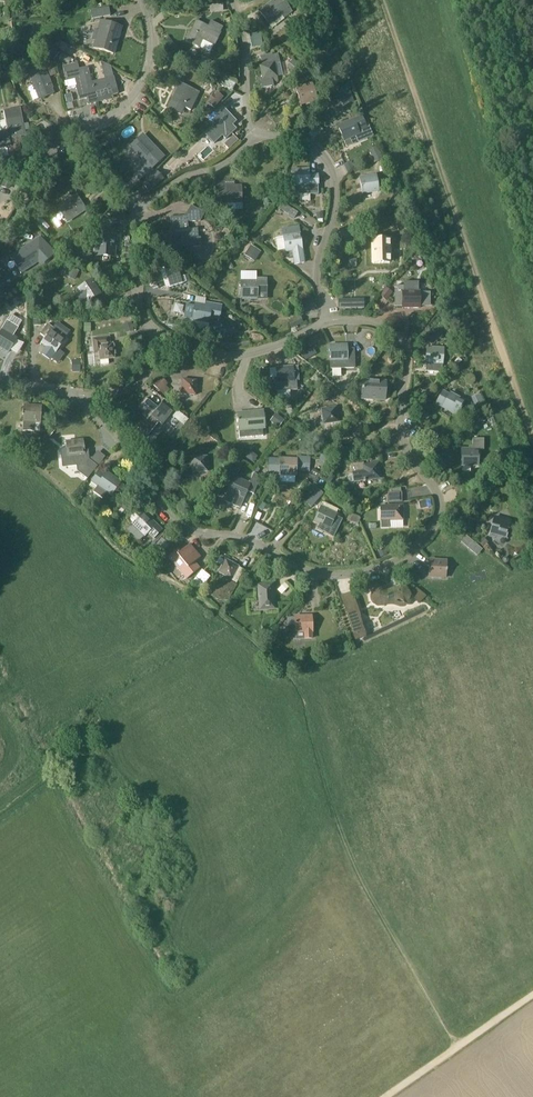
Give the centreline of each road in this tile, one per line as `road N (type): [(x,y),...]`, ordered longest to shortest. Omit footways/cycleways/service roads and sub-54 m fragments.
road 1 (track): [(457,1048),(347,845),(293,681),(198,600),(112,547),(0,438)]
road 2 (unclassified): [(325,319),(361,320),(402,337),(407,378),(399,418),(410,454),(442,505),(412,554),(375,571),(310,572),(280,555),(185,529),(73,396)]
road 3 (unclassified): [(155,332),(137,302),(145,250),(138,209),(226,163),(252,135)]
road 4 (unclassified): [(252,135),(305,143),(333,175),(317,269),(325,319)]
road 5 (unclassified): [(325,319),(247,355),(193,352),(155,332)]
road 6 (unclassified): [(82,134),(142,88),(151,42),(143,0)]
road 7 (unclassified): [(252,135),(231,0)]
road 8 (unclassified): [(82,134),(49,154),(0,238)]
road 9 (unclassified): [(73,396),(135,384),(155,332)]

